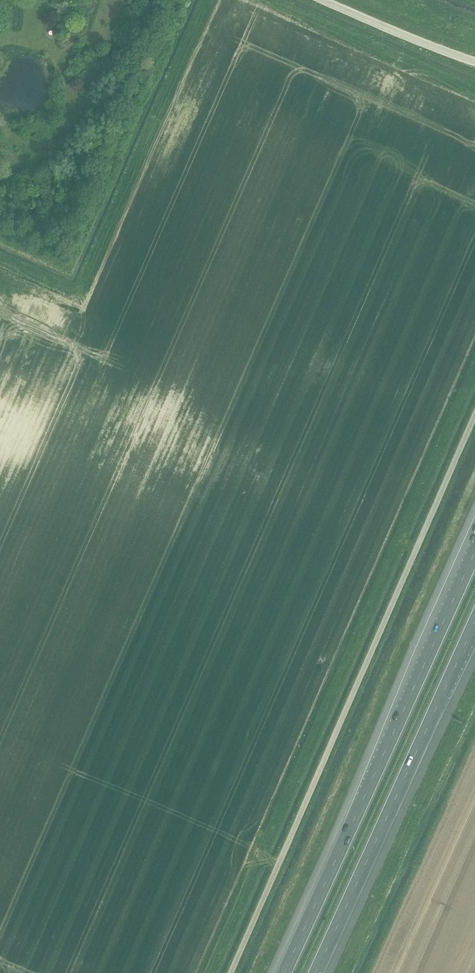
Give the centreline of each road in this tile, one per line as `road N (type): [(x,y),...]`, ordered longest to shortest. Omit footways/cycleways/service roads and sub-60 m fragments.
road 1 (unclassified): [(474,415),(231,972)]
road 2 (motorway): [(474,550),(285,972)]
road 3 (motorway): [(317,972),(474,622)]
road 4 (unclassified): [(474,61),(324,0)]

